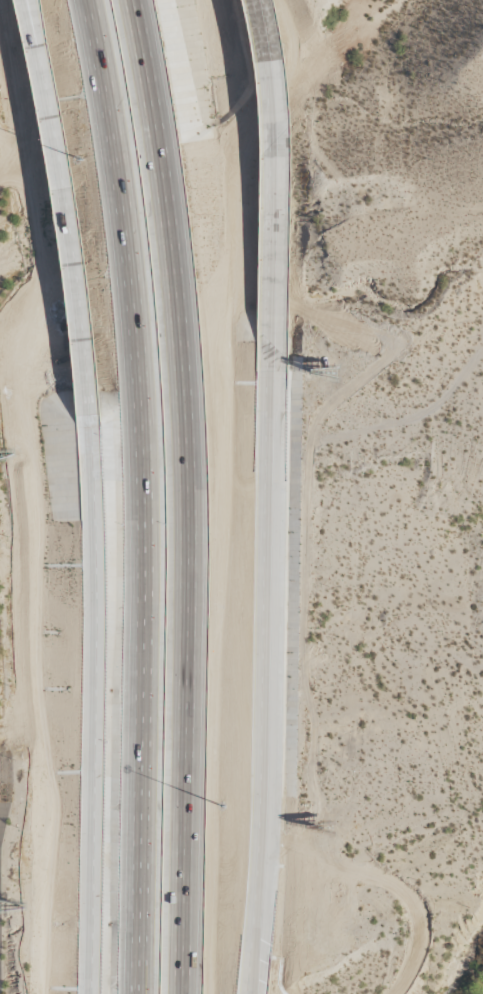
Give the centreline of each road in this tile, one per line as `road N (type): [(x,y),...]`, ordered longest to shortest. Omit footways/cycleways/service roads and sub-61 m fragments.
road 1 (motorway): [(191,993),(178,409),(163,231),(125,0)]
road 2 (motorway): [(93,0),(127,196),(145,387),(147,993)]
road 3 (motorway): [(251,993),(272,515),(271,344)]
road 4 (motorway): [(86,420),(89,993)]
road 5 (motorway): [(25,0),(61,189),(86,420)]
road 6 (motorway): [(271,344),(271,144),(256,0)]

